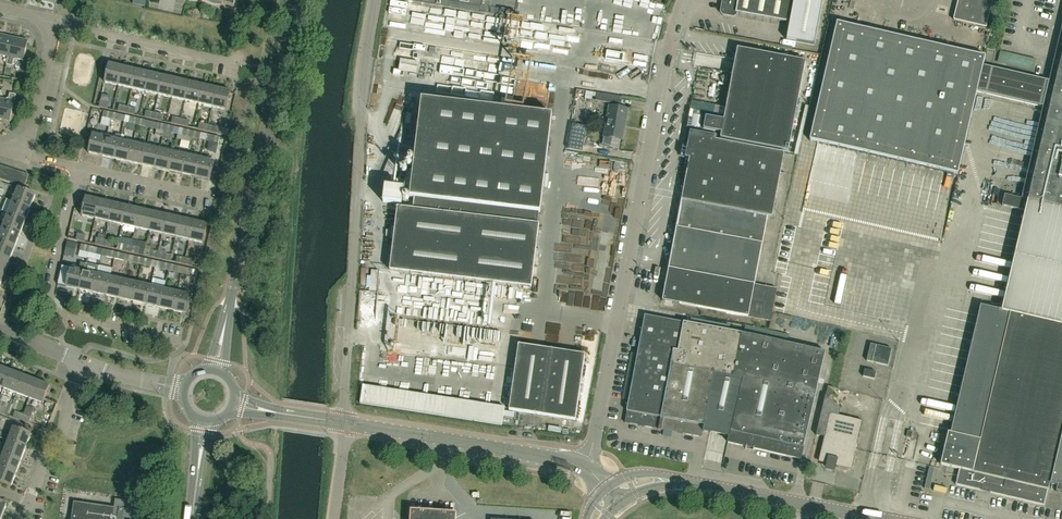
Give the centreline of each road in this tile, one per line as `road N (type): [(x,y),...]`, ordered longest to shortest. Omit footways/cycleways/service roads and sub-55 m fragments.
road 1 (unclassified): [(584,463),(666,52),(684,0)]
road 2 (unclassified): [(376,0),(364,59),(343,414)]
road 3 (tertiary): [(213,370),(297,0)]
road 4 (residential): [(178,340),(52,307),(77,168)]
road 5 (tertiary): [(584,463),(343,423)]
road 6 (residential): [(238,64),(51,23)]
road 7 (tertiary): [(884,518),(703,486)]
road 8 (residential): [(29,501),(82,360)]
road 9 (residential): [(212,198),(77,168)]
road 10 (residential): [(24,157),(51,23)]

